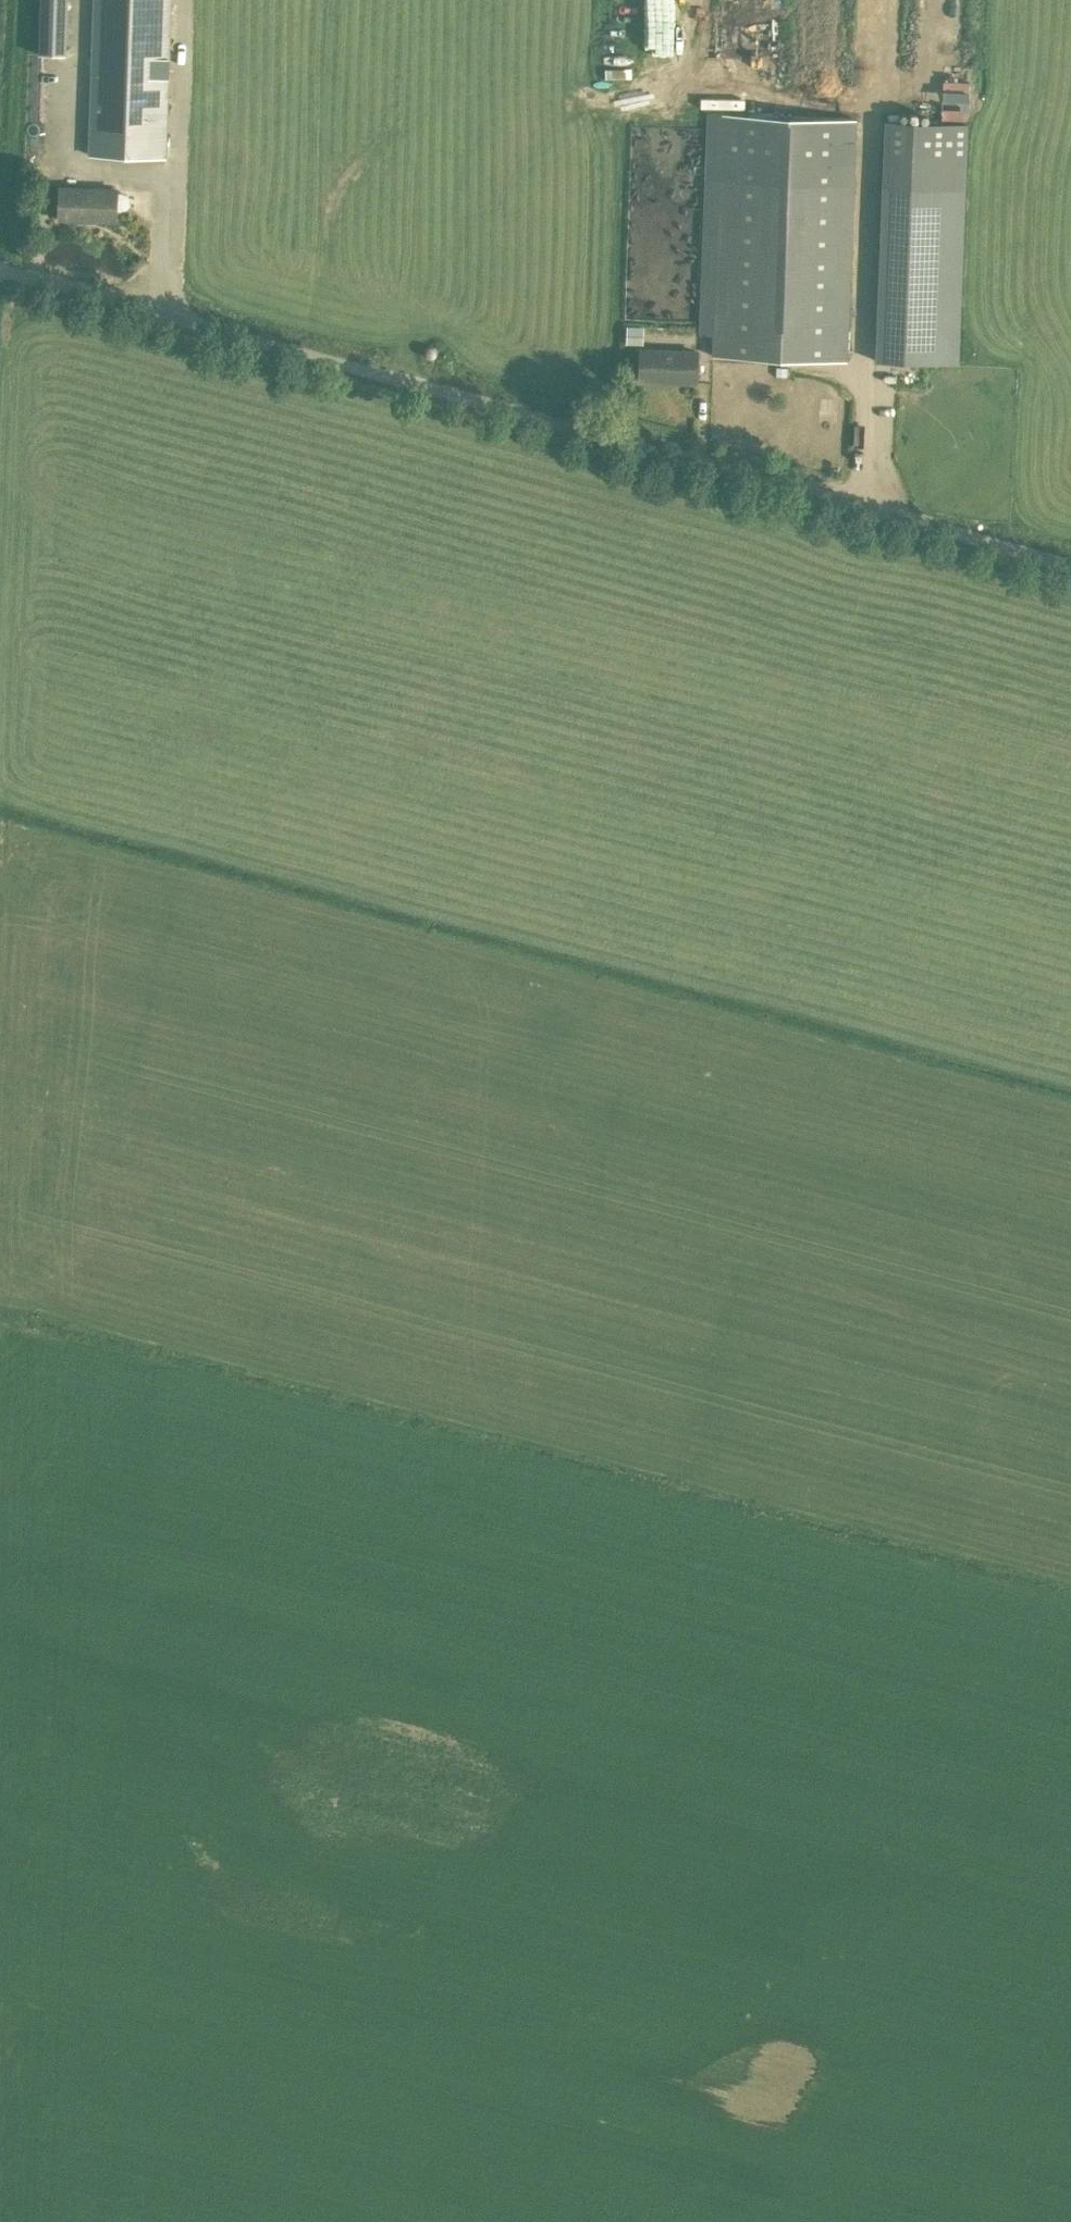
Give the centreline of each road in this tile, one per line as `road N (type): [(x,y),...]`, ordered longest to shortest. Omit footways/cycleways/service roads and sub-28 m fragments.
road 1 (unclassified): [(1070,562),(0,270)]

